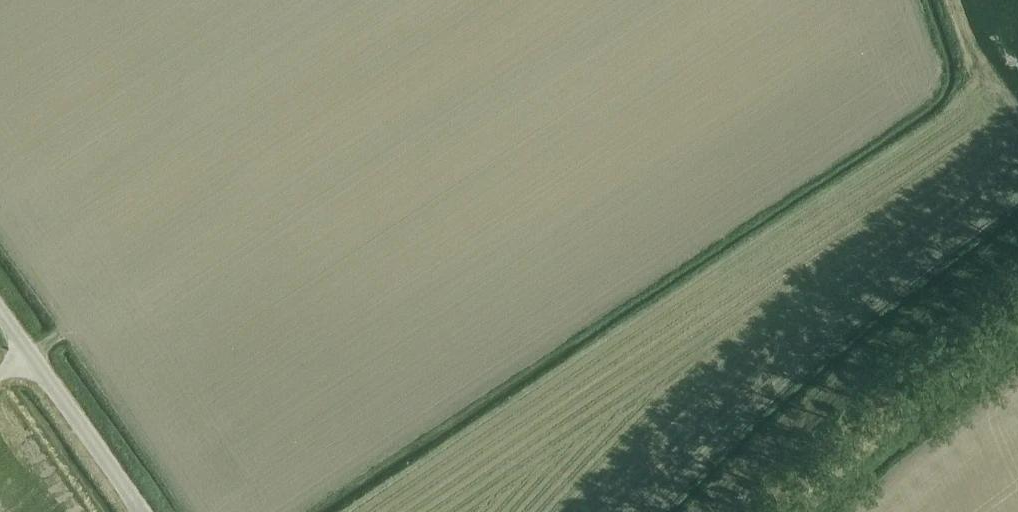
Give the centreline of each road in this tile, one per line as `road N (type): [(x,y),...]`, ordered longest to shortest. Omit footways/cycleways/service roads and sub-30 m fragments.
road 1 (tertiary): [(140,511),(0,309)]

